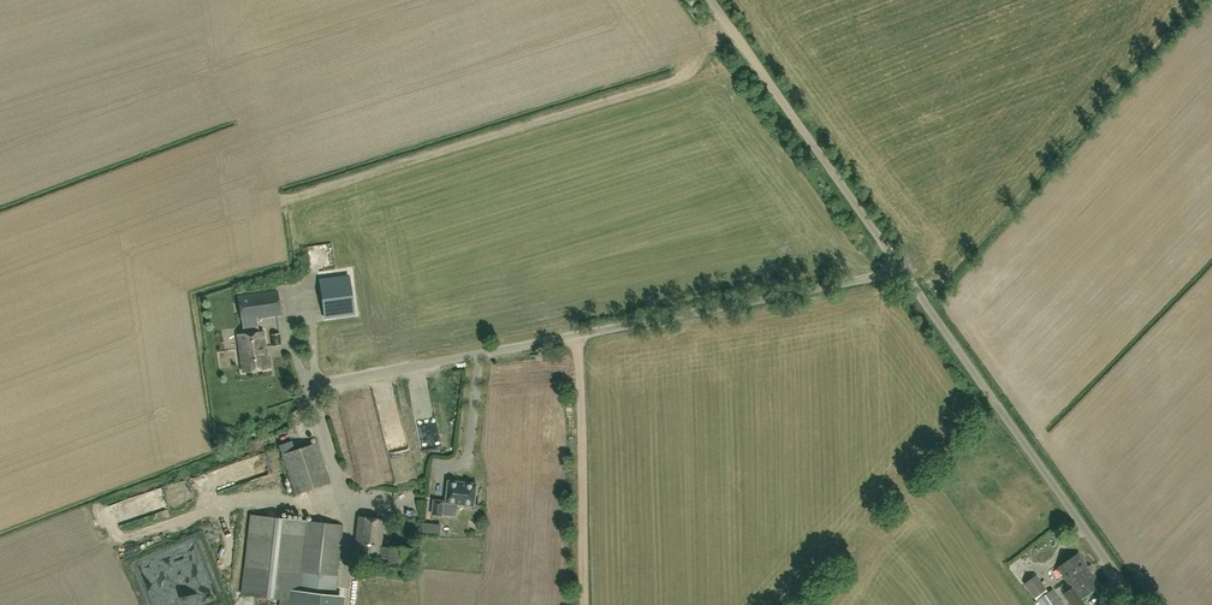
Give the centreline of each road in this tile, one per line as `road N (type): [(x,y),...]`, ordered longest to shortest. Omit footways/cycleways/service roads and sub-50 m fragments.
road 1 (unclassified): [(316,385),(900,268)]
road 2 (unclassified): [(1139,604),(900,268)]
road 3 (unclassified): [(900,268),(711,0)]
road 4 (track): [(575,336),(584,604)]

